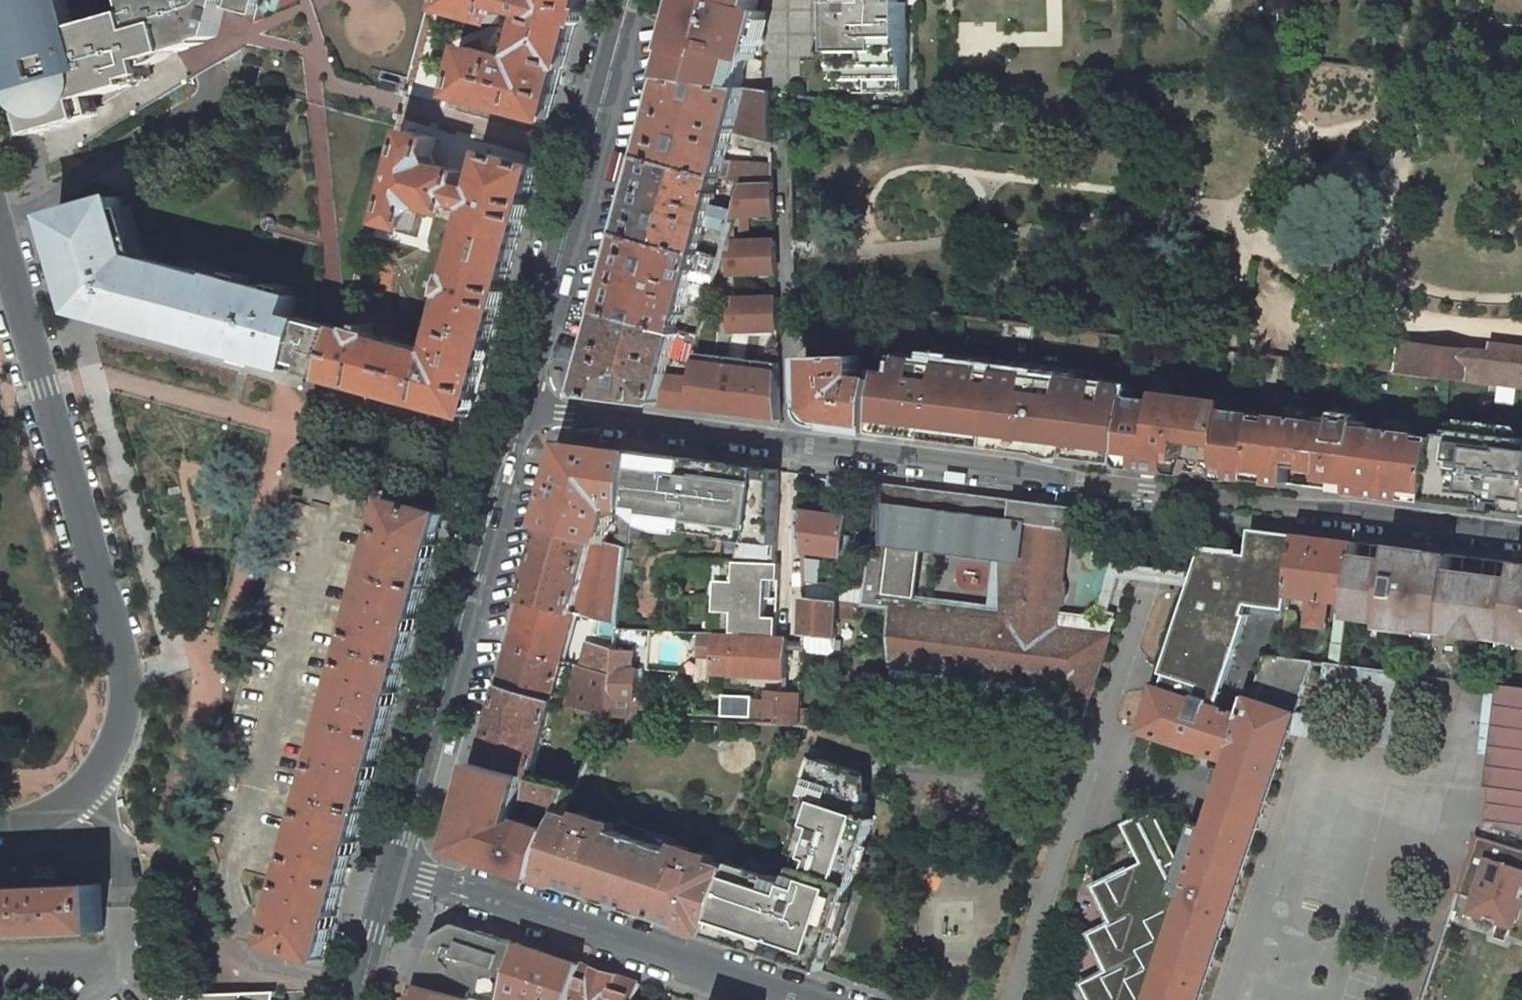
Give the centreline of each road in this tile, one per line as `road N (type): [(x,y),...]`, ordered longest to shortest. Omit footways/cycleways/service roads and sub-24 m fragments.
road 1 (residential): [(791,445),(1521,539)]
road 2 (residential): [(0,825),(37,817),(84,791),(121,736),(128,703),(126,670),(0,235)]
road 3 (tertiary): [(396,868),(521,406)]
road 4 (residential): [(396,868),(800,999)]
road 5 (tertiary): [(521,406),(629,0)]
road 6 (residential): [(791,445),(782,143)]
road 7 (residential): [(521,406),(791,445)]
road 8 (tertiary): [(359,999),(396,868)]

